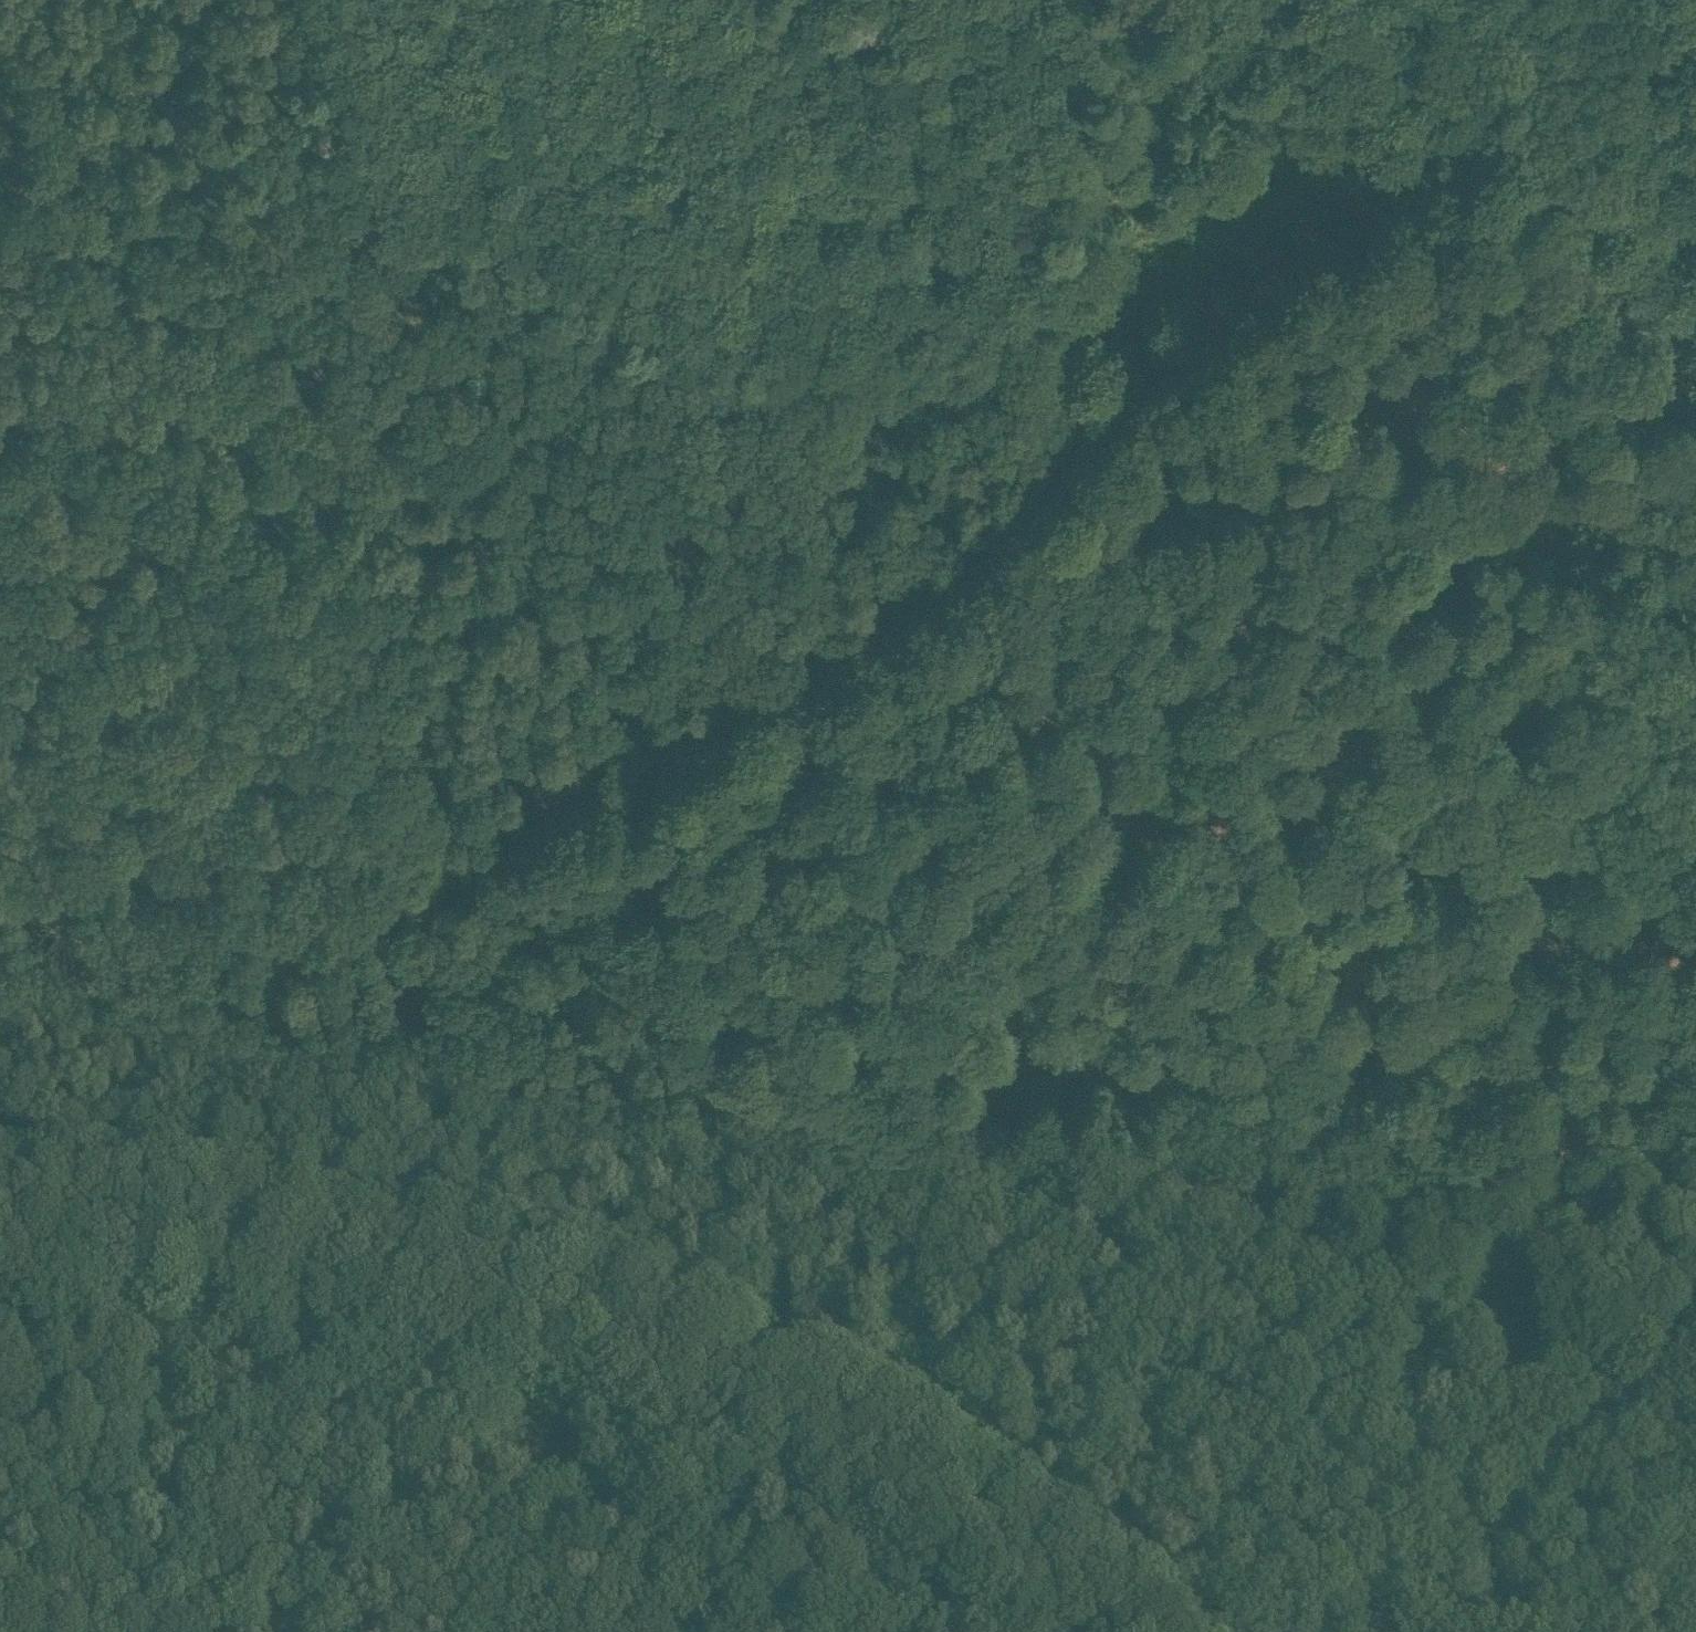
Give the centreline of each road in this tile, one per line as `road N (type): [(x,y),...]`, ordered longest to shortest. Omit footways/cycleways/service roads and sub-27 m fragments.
road 1 (track): [(787,1421),(489,1297),(352,1267),(266,1259),(0,1270)]
road 2 (track): [(1097,1631),(986,1539),(867,1460),(787,1421)]

